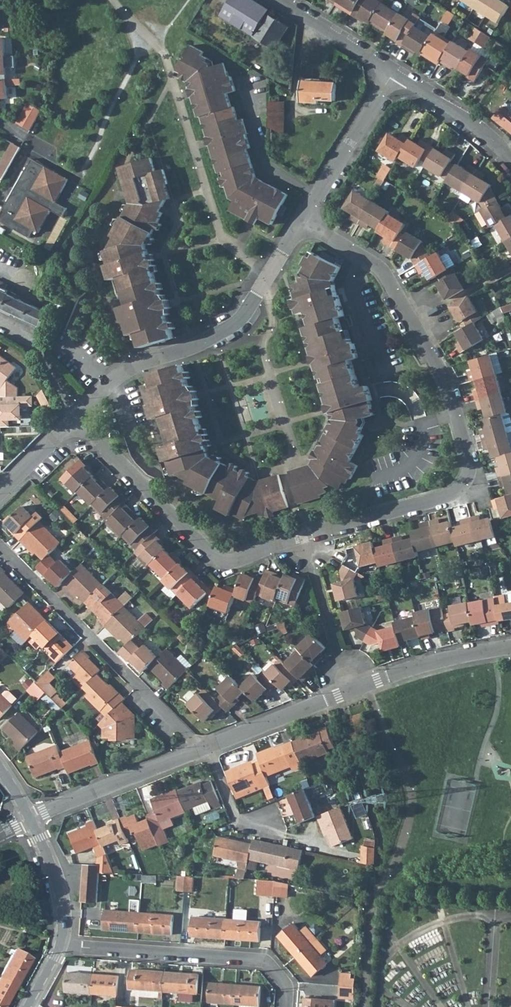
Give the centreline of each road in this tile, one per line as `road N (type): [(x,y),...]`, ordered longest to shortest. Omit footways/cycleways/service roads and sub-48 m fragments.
road 1 (residential): [(76,417),(227,563),(450,494),(465,483),(470,469),(446,378),(382,269),(303,221)]
road 2 (residential): [(510,646),(370,683),(209,746)]
road 3 (residential): [(303,221),(263,283),(210,340),(140,363),(76,417)]
road 4 (residential): [(198,750),(0,548)]
road 5 (residential): [(286,1006),(287,988),(264,960),(60,943)]
road 6 (residential): [(198,750),(29,818)]
road 7 (residential): [(395,68),(303,221)]
road 8 (residential): [(510,155),(395,68)]
road 9 (residential): [(60,943),(61,898),(29,818)]
road 10 (residential): [(395,68),(283,0)]

